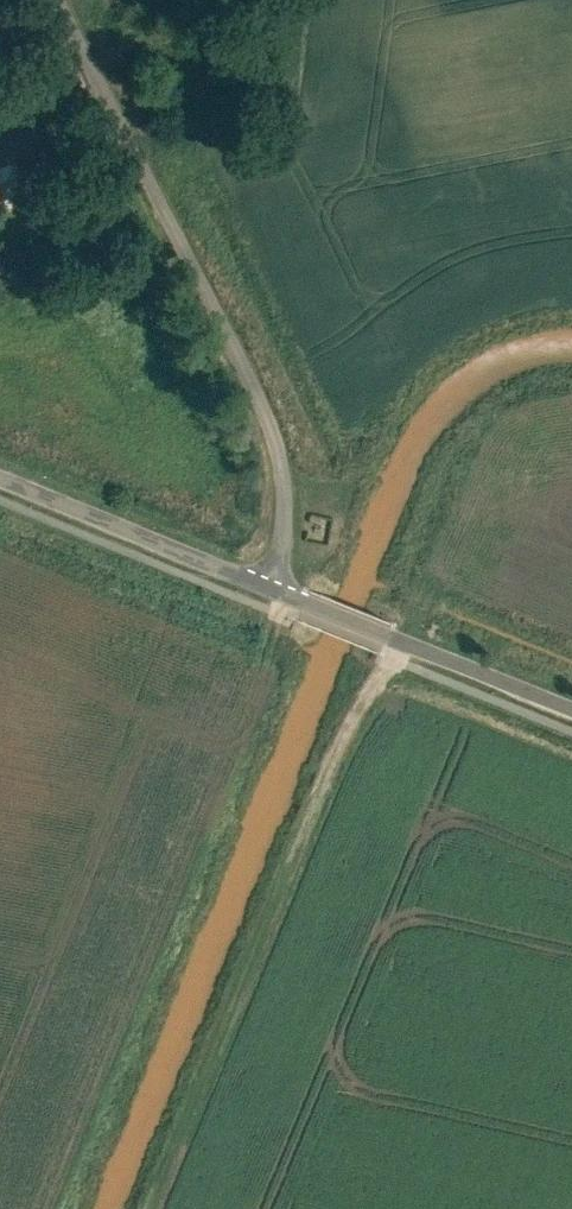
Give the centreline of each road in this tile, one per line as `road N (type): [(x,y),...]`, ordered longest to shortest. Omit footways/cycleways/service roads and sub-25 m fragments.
road 1 (unclassified): [(61,0),(257,384),(283,457),(276,587)]
road 2 (track): [(145,1208),(395,638)]
road 3 (tertiary): [(276,587),(571,708)]
road 4 (tertiary): [(0,475),(276,587)]

